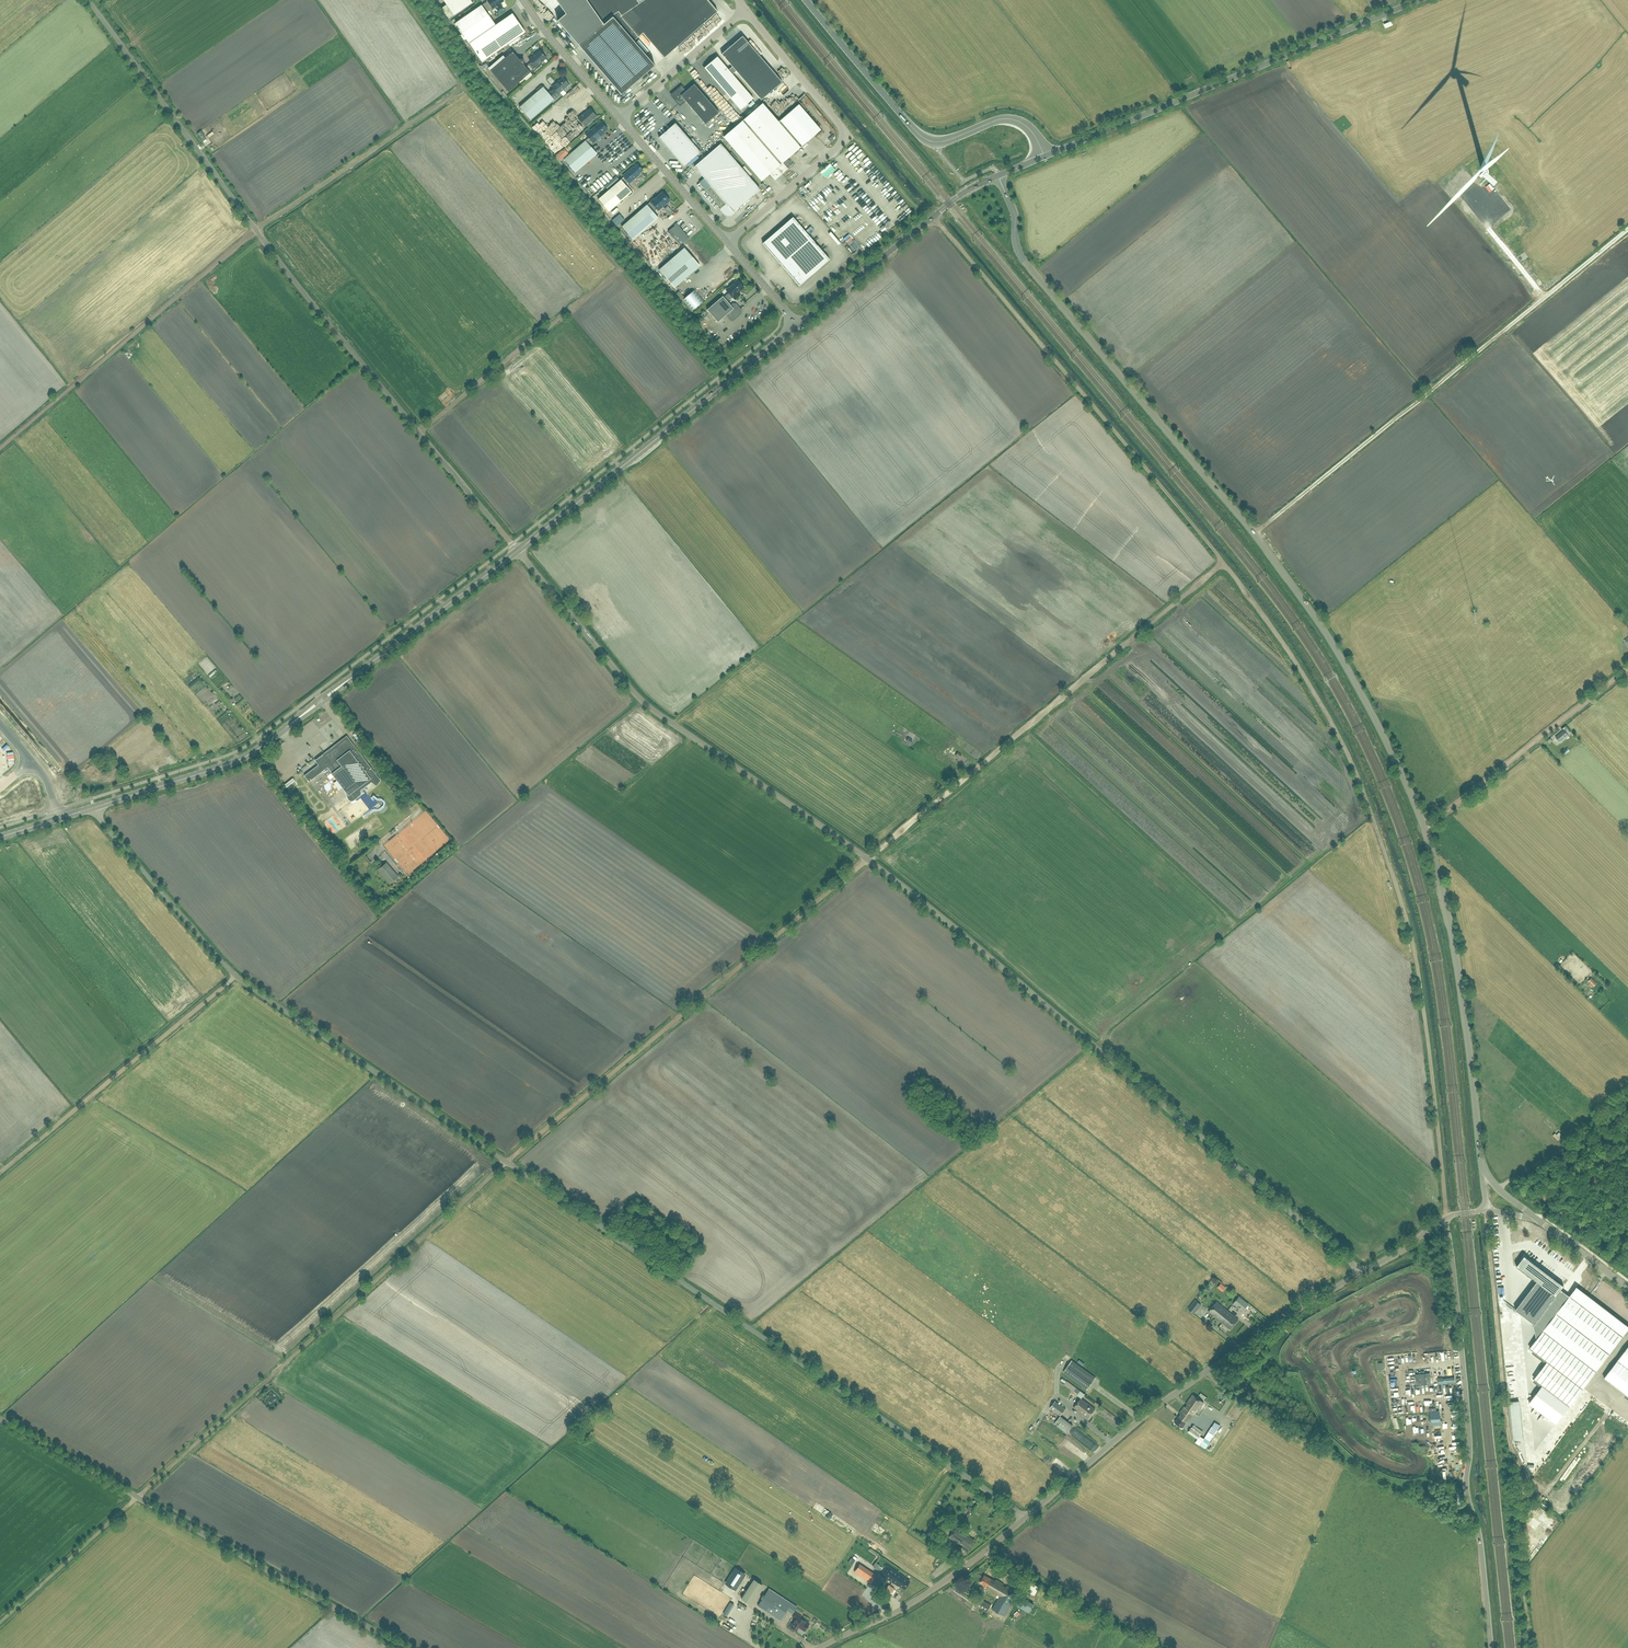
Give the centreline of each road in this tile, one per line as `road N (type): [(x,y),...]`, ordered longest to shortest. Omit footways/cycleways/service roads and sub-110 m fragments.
road 1 (track): [(1222,563),(506,1162),(0,1622)]
road 2 (unclassified): [(1025,1517),(253,989),(94,807)]
road 3 (track): [(1445,1217),(1413,946),(1340,738),(1286,647),(1184,509),(933,217)]
road 4 (tertiary): [(1483,1169),(1443,893),(1417,808),(1379,727),(1330,640),(1254,533),(1021,258),(998,176)]
road 5 (unclassified): [(1362,1272),(867,858),(637,695),(517,551)]
road 6 (unclassified): [(517,551),(256,230),(88,0)]
road 7 (tertiary): [(94,807),(247,756),(517,551)]
road 8 (track): [(1254,533),(1627,229)]
road 9 (unclassified): [(407,1647),(0,1419)]
road 10 (track): [(1530,1647),(1519,1543),(1523,1490),(1506,1422),(1486,1210)]
road 11 (unclassified): [(1491,1647),(1480,1536),(1466,1488),(1466,1394),(1445,1217)]
road 12 (unclassified): [(1025,1517),(1175,1392),(1362,1272)]
road 13 (unclassified): [(1045,156),(1418,0)]
road 14 (tertiary): [(517,551),(797,325)]
road 15 (track): [(256,230),(0,448)]
road 16 (unclassified): [(727,242),(849,135),(745,9)]
road 17 (tertiary): [(1045,156),(1030,129),(1015,119),(927,140),(805,0)]
road 18 (track): [(234,974),(0,1172)]
road 19 (track): [(419,432),(620,269)]
road 20 (track): [(1627,667),(1425,828)]
road 21 (track): [(256,230),(466,86)]
road 22 (tertiary): [(797,325),(957,197),(998,176)]
road 23 (unclassified): [(817,1647),(912,1602),(1025,1517)]
road 24 (track): [(1499,1188),(1579,1136),(1627,1084)]
road 25 (unclassified): [(745,9),(620,118)]
road 26 (tertiary): [(727,242),(620,118)]
road 27 (tertiary): [(620,118),(523,0)]

